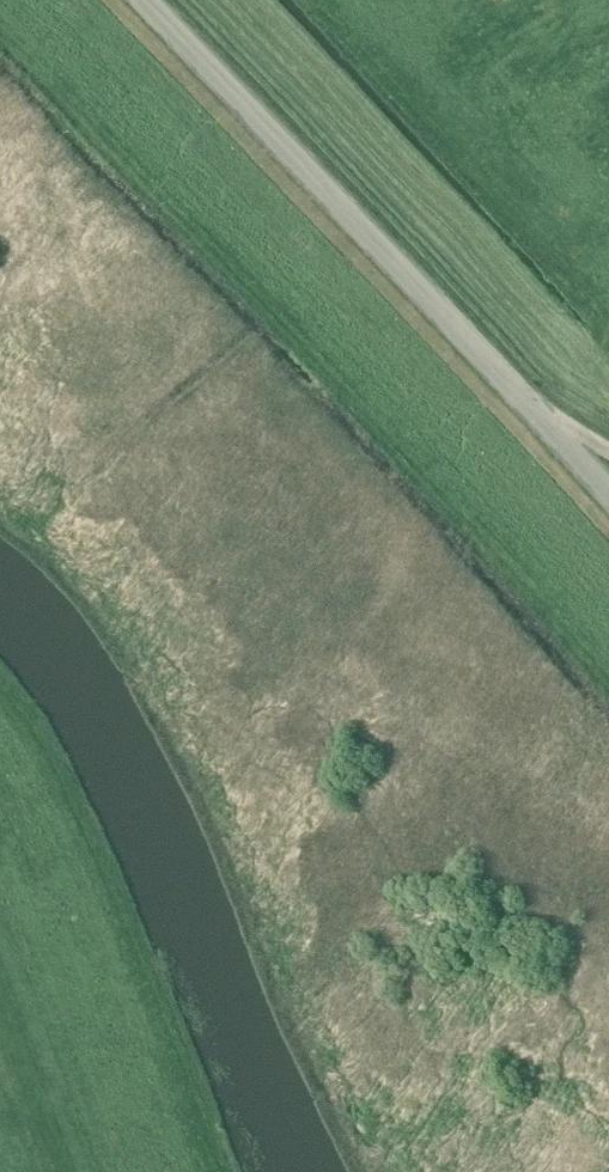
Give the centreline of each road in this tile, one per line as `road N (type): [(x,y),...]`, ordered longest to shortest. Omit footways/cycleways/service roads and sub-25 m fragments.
road 1 (tertiary): [(608,491),(148,0)]

